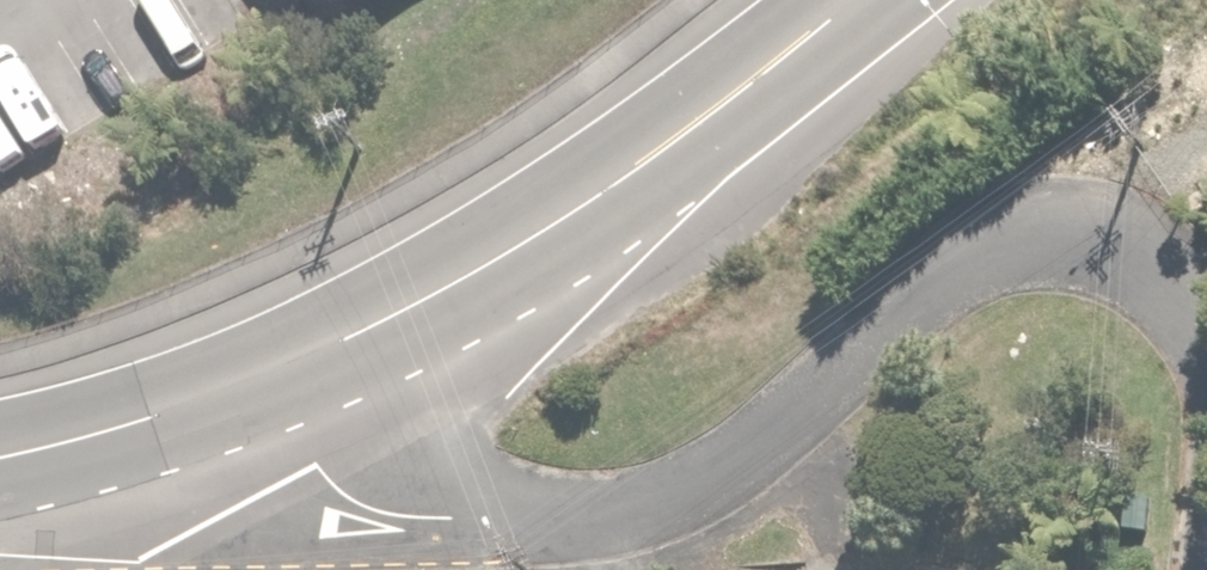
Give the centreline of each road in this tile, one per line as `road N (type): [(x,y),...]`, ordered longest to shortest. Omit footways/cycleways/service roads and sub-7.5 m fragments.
road 1 (residential): [(1206,310),(1186,284),(1122,243),(1084,231),(1006,233),(937,276),(760,439),(667,496),(579,518),(453,516),(366,500),(321,464),(275,376)]
road 2 (primary): [(275,376),(494,262),(849,0)]
road 3 (primary): [(0,452),(275,376)]

